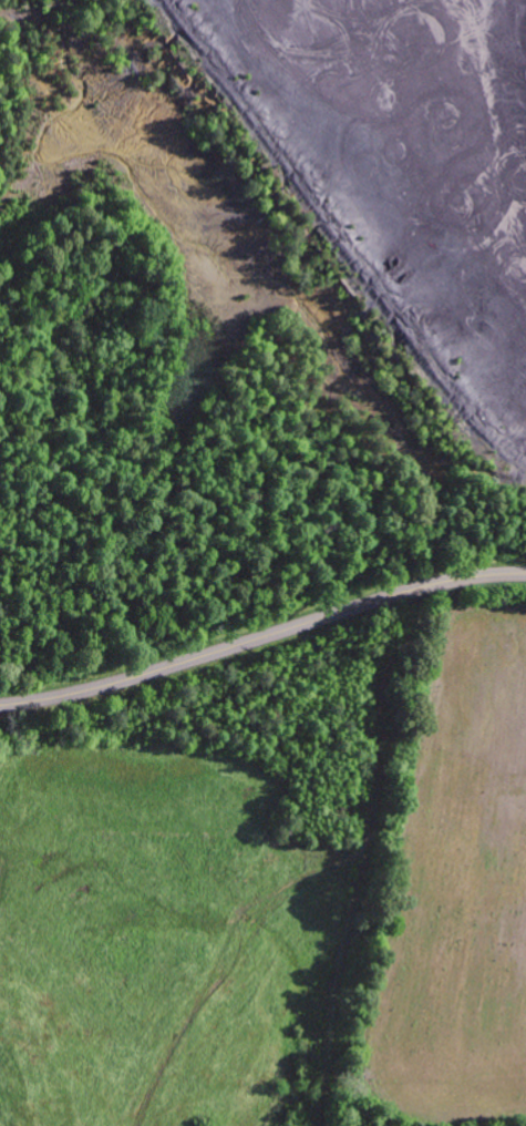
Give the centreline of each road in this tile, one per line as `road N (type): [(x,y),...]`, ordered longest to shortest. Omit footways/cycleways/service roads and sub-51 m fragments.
road 1 (tertiary): [(0,705),(135,677),(415,592),(525,576)]

